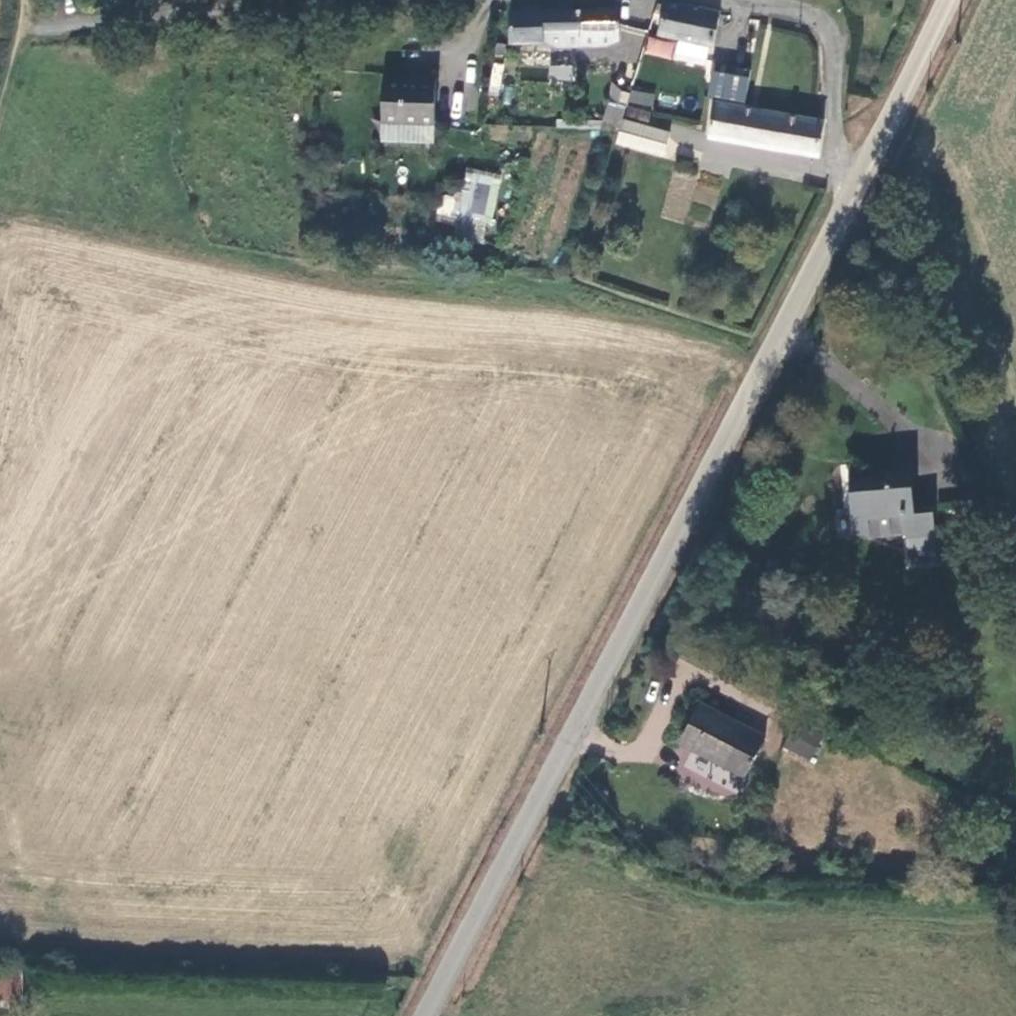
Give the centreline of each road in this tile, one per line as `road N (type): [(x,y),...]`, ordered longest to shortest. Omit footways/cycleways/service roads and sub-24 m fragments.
road 1 (unclassified): [(424,1015),(859,180)]
road 2 (residential): [(345,0),(58,26),(26,18)]
road 3 (residential): [(859,180),(835,151),(834,48),(823,23),(809,13),(720,0)]
road 4 (unclassified): [(859,180),(949,0)]

